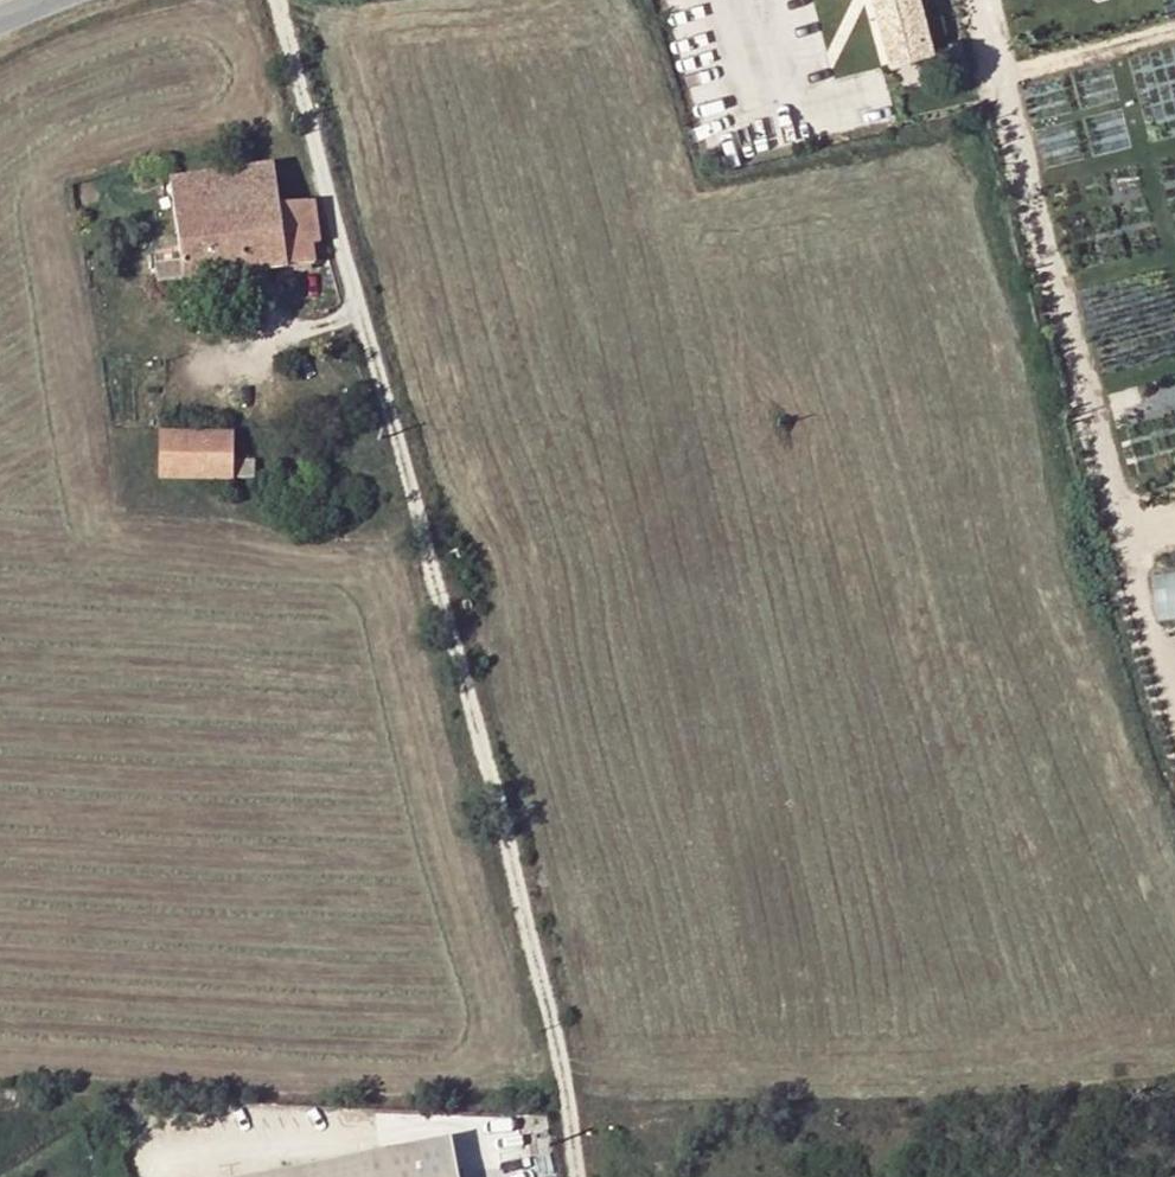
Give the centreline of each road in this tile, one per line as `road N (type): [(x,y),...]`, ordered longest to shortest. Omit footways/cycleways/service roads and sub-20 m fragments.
road 1 (track): [(578,1176),(513,896),(511,835),(477,738),(281,0)]

